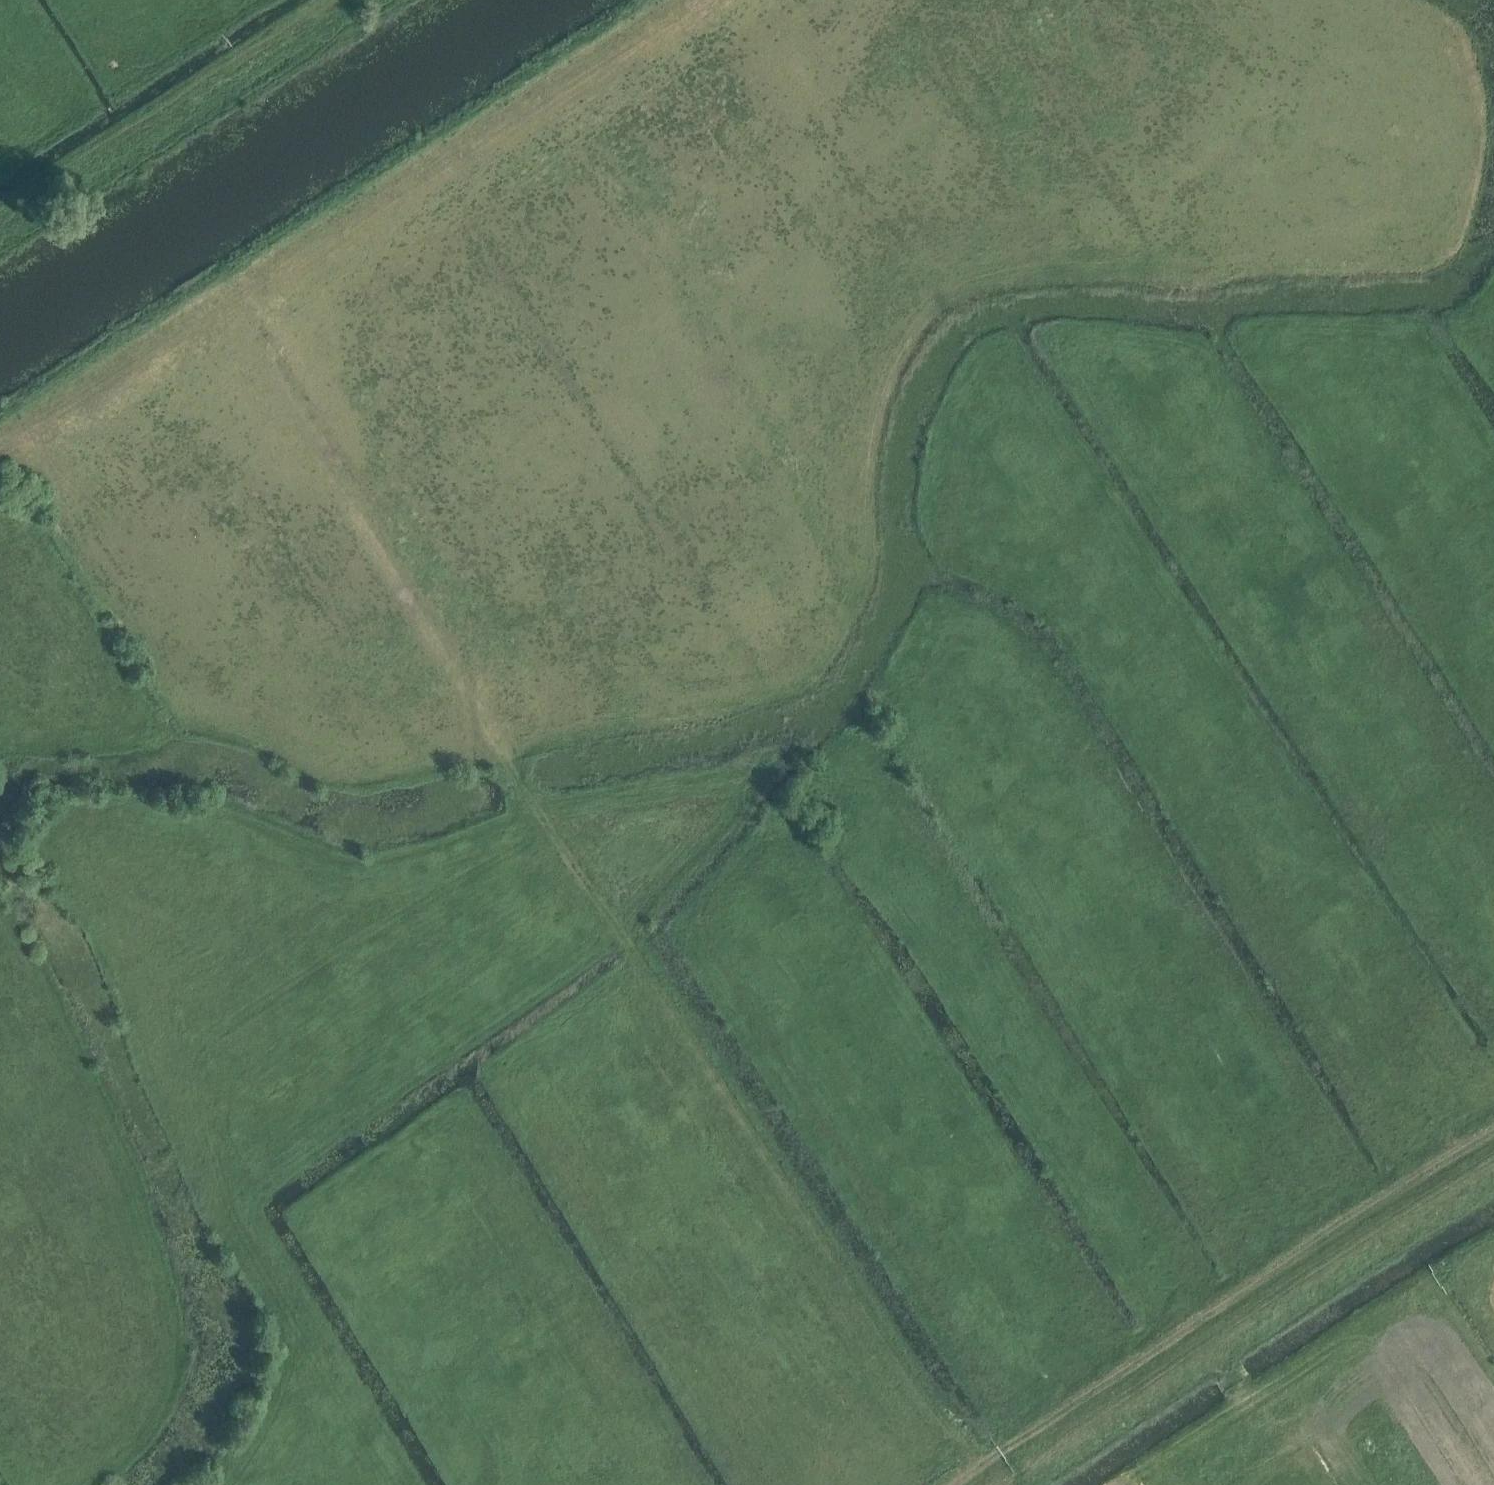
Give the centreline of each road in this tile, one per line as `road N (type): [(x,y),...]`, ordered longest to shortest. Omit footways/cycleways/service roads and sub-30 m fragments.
road 1 (track): [(1009,1472),(974,1468),(935,1422),(229,328),(216,320),(189,329),(0,454)]
road 2 (track): [(989,1484),(1493,1148)]

